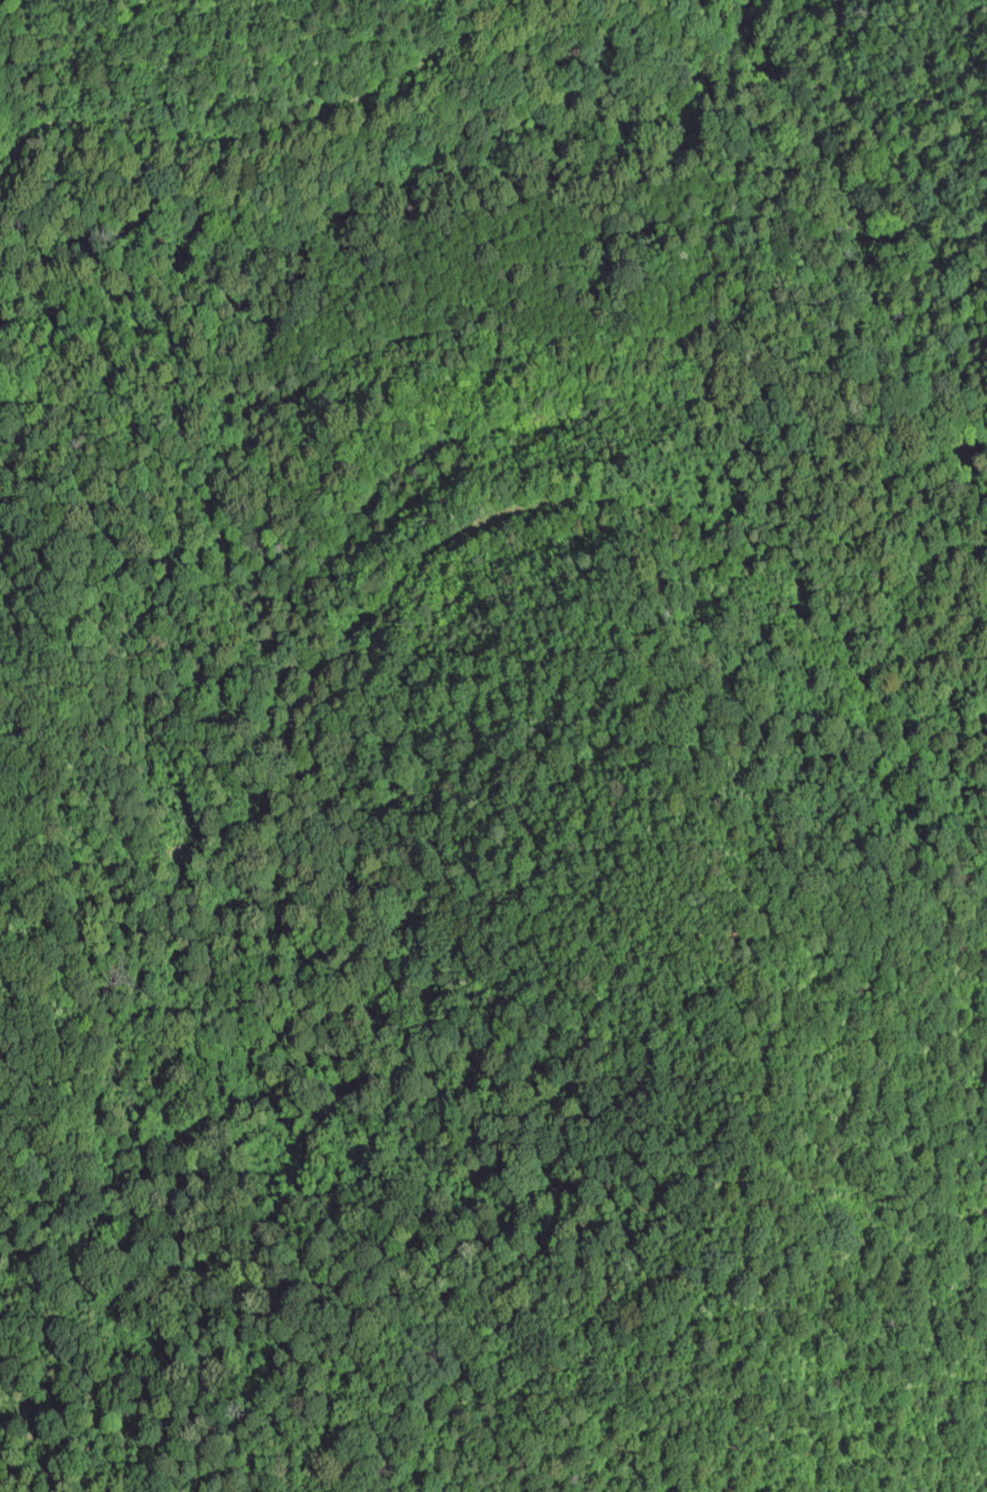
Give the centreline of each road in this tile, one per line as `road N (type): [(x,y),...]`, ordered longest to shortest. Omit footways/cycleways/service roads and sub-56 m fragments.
road 1 (track): [(0,402),(17,395),(103,398),(153,438),(184,486),(233,626),(258,642),(317,656),(428,577),(469,534),(532,496),(670,500),(815,629),(866,694),(952,757),(986,814)]
road 2 (track): [(525,0),(345,114),(229,135),(69,125),(0,161)]

